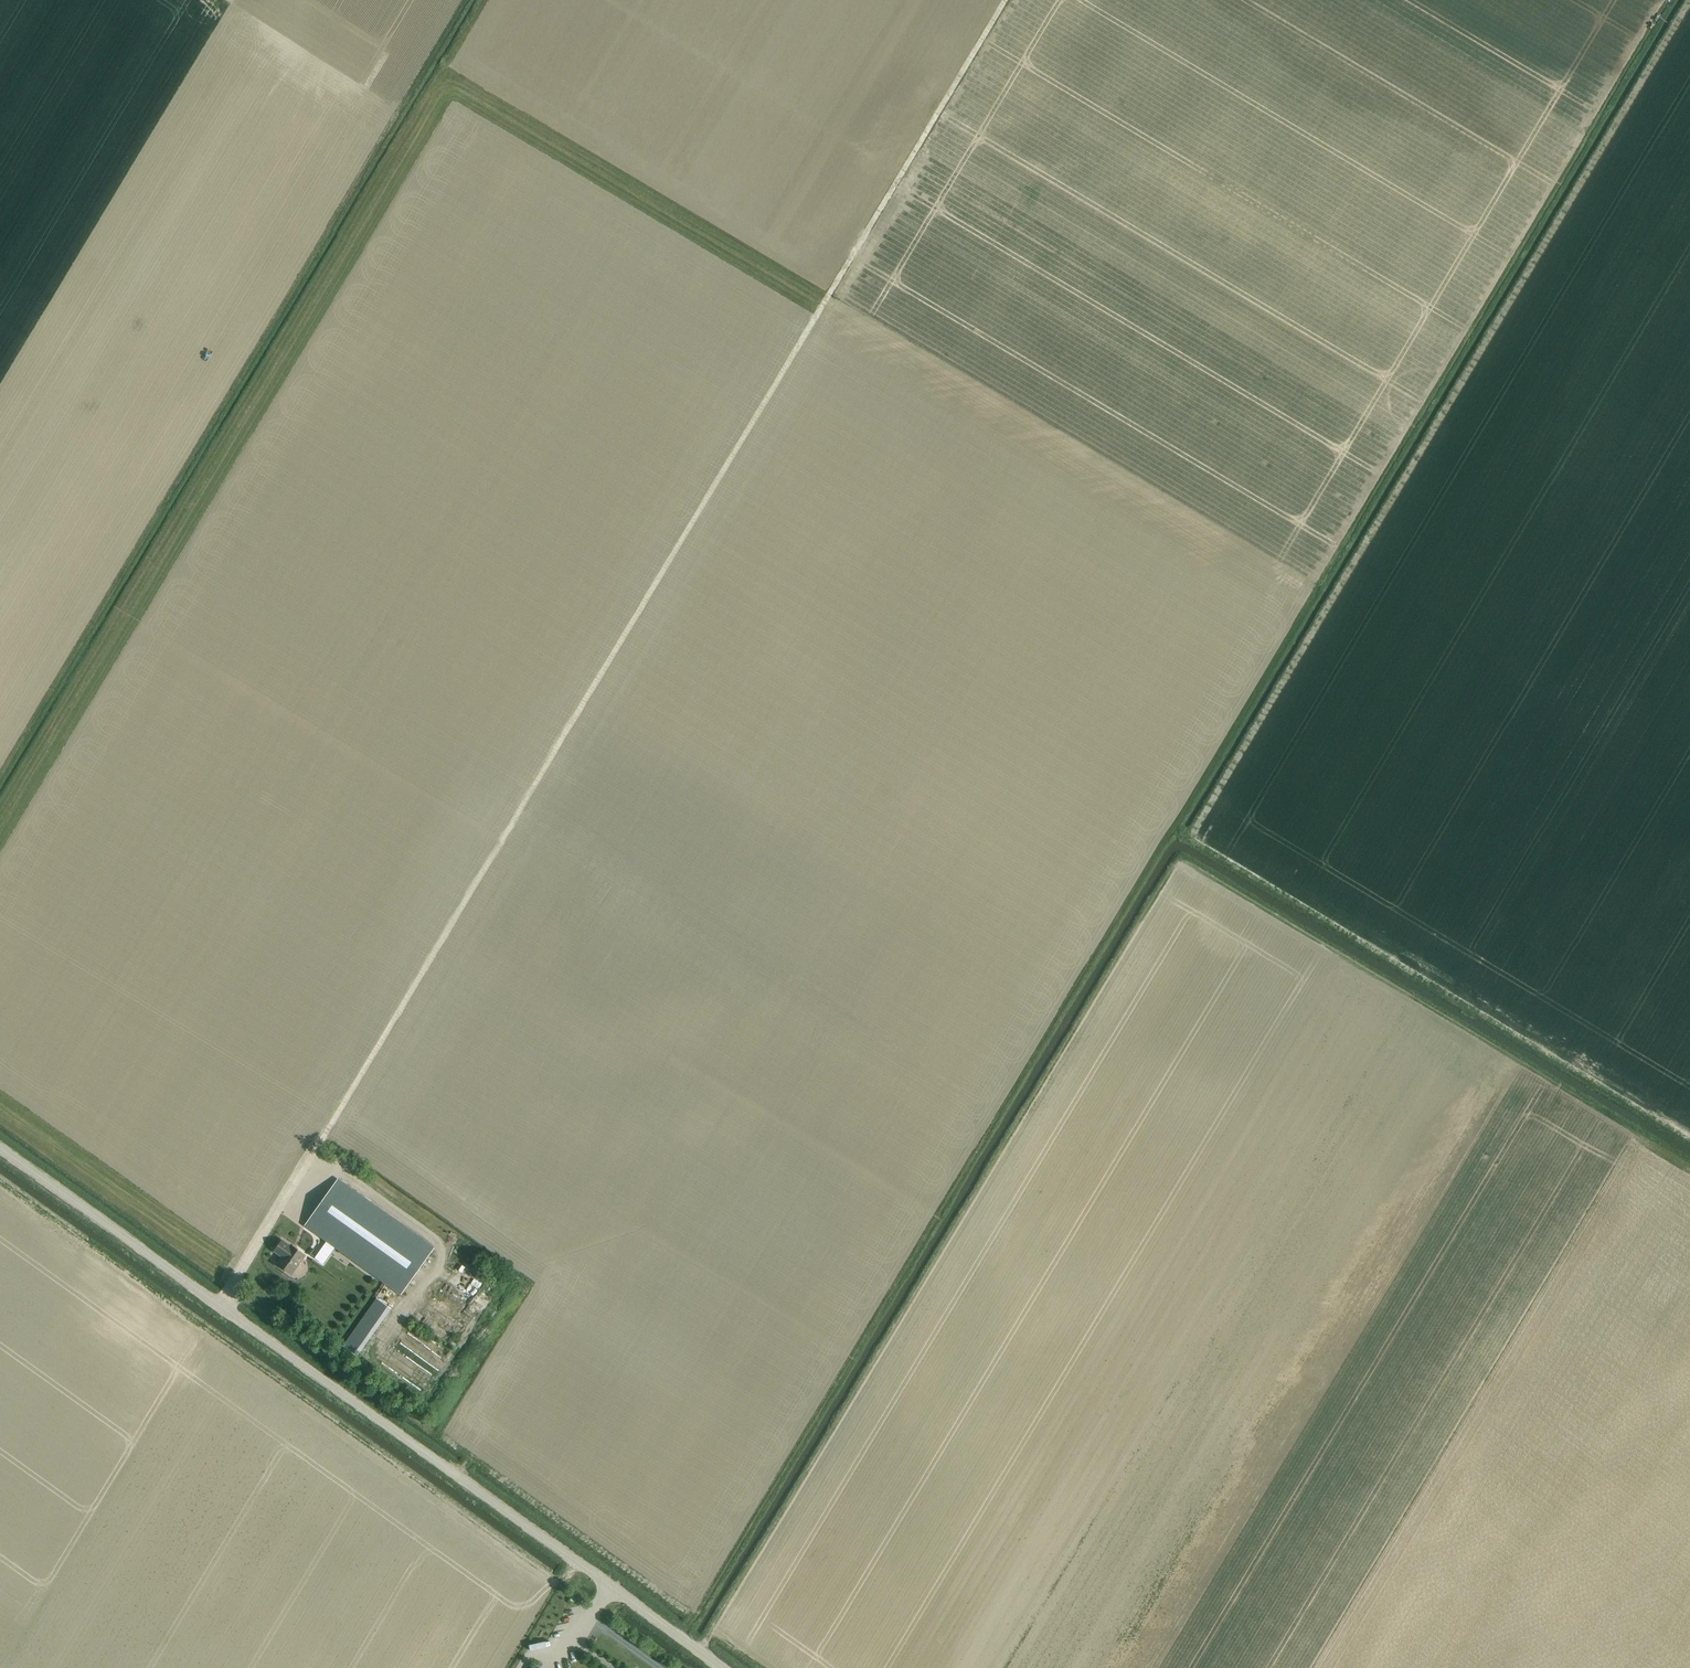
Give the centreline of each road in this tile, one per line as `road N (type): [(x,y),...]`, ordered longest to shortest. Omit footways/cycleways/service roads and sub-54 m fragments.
road 1 (unclassified): [(723,1667),(0,1154)]

